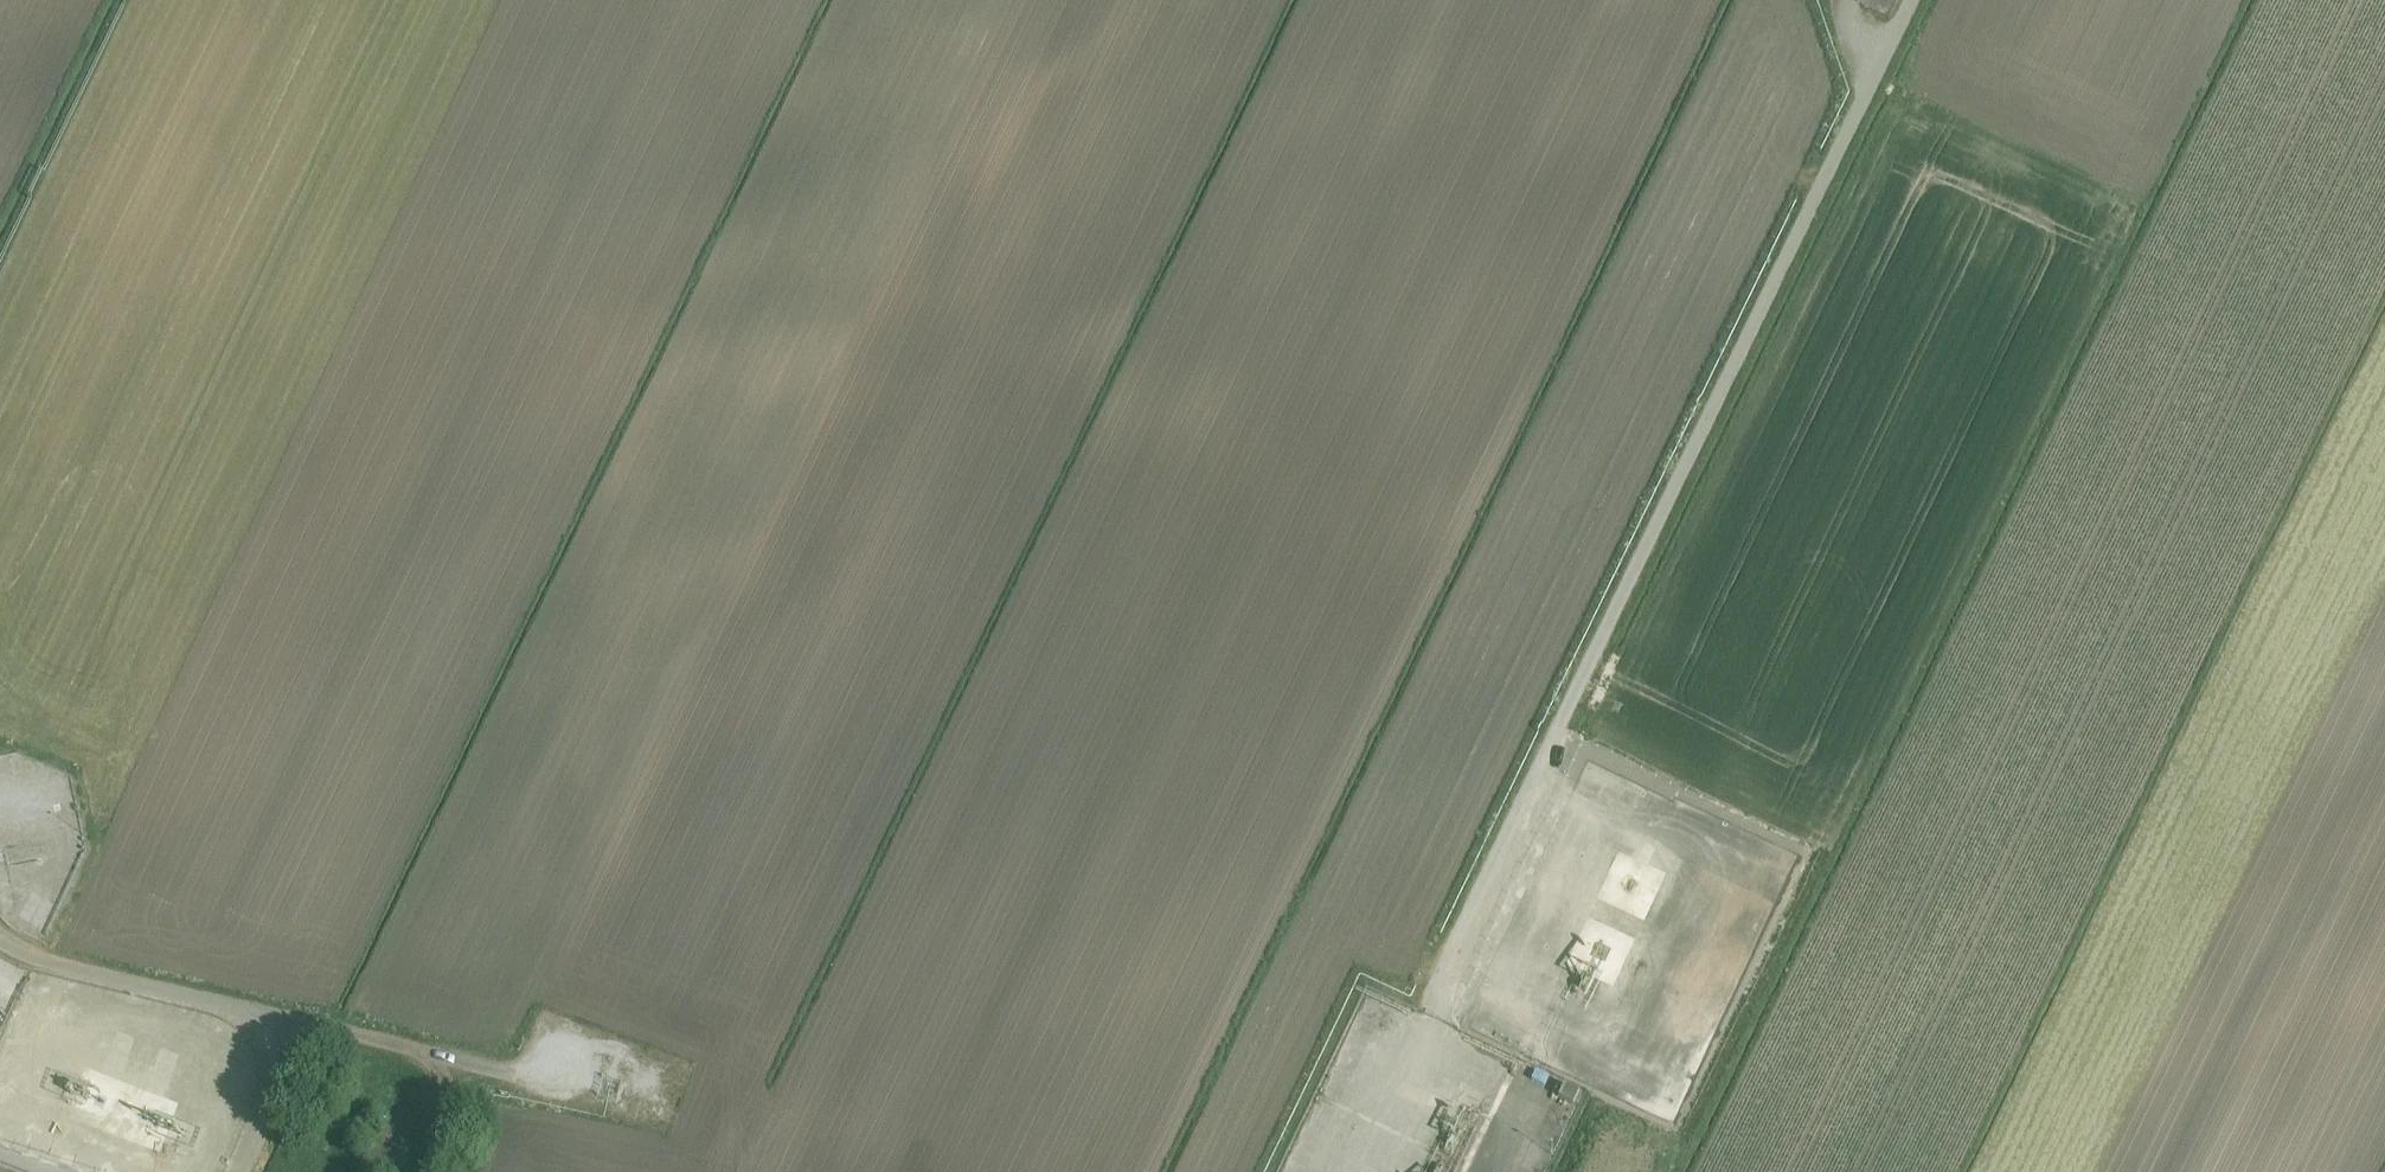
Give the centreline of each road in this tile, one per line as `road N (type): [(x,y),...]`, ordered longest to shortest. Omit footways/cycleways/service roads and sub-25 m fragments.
road 1 (track): [(1913,0),(1435,996)]
road 2 (track): [(0,940),(283,1023),(289,1068),(242,1171)]

